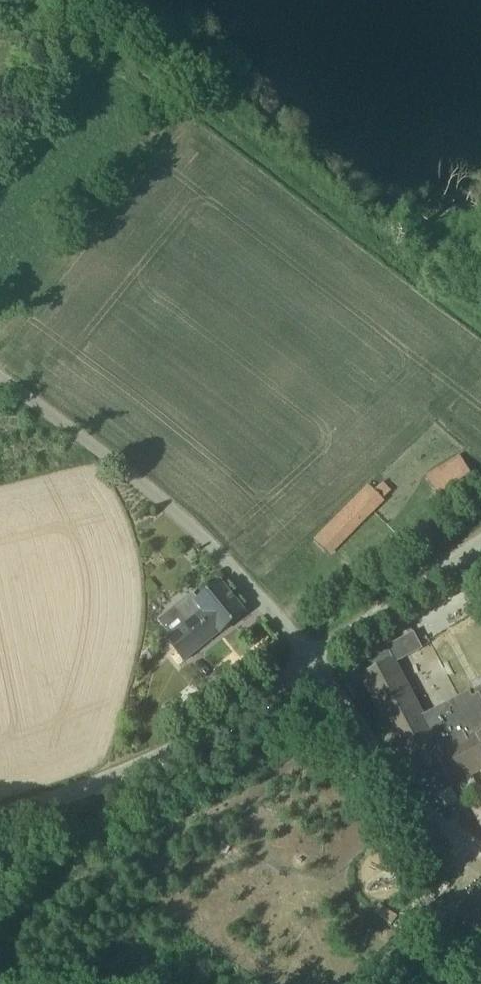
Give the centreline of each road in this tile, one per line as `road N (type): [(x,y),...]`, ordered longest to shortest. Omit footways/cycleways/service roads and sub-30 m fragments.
road 1 (unclassified): [(314,660),(194,530),(0,378)]
road 2 (unclassified): [(0,813),(69,794),(183,745),(314,660)]
road 3 (unclassified): [(480,846),(409,787),(314,660)]
road 4 (unclassified): [(314,660),(480,543)]

